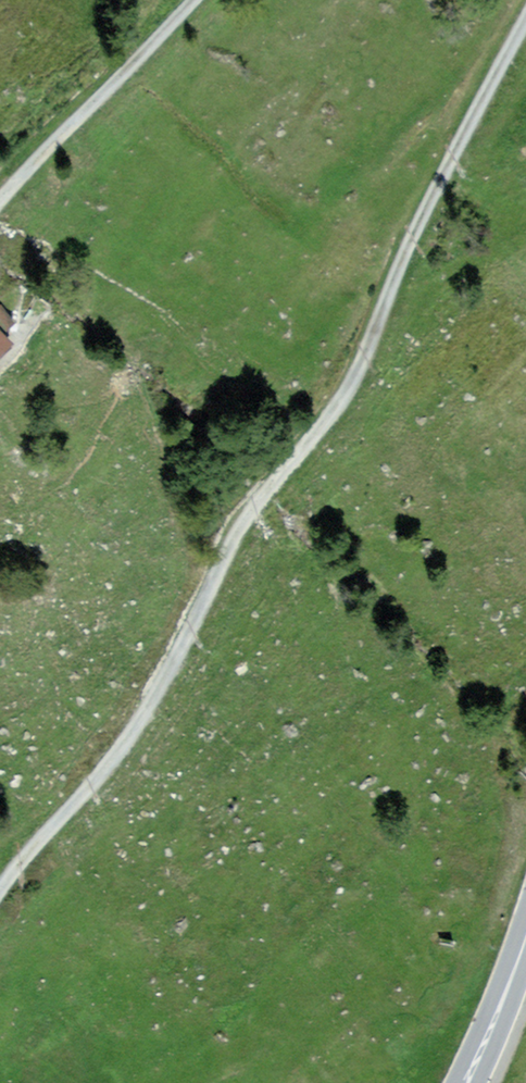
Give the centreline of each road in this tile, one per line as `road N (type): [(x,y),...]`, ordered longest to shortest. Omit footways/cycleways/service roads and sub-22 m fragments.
road 1 (track): [(0,876),(98,774),(167,667),(249,505),(329,413),(525,22)]
road 2 (track): [(188,0),(0,200)]
road 3 (primary): [(525,933),(465,1082)]

